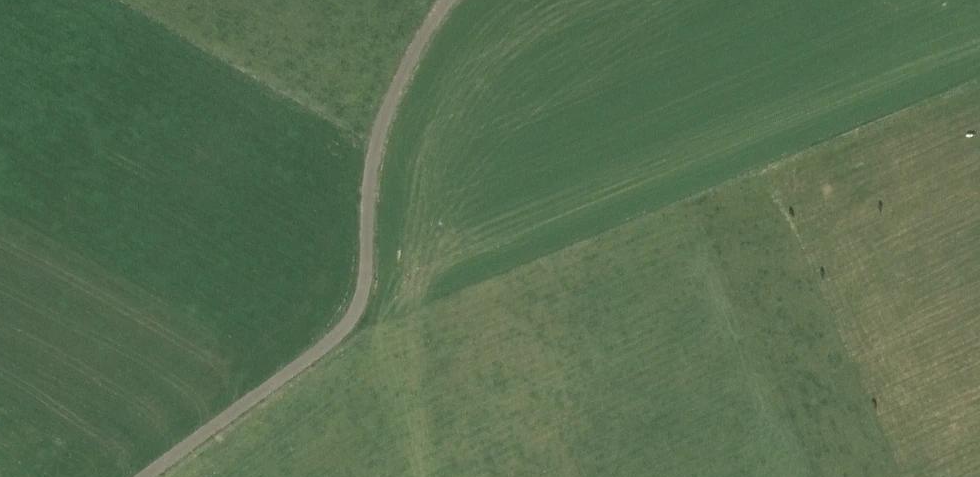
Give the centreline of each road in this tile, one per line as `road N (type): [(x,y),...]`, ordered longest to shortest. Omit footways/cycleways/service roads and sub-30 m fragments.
road 1 (unclassified): [(137,476),(330,339),(365,268),(376,108),(392,68),(447,0)]

